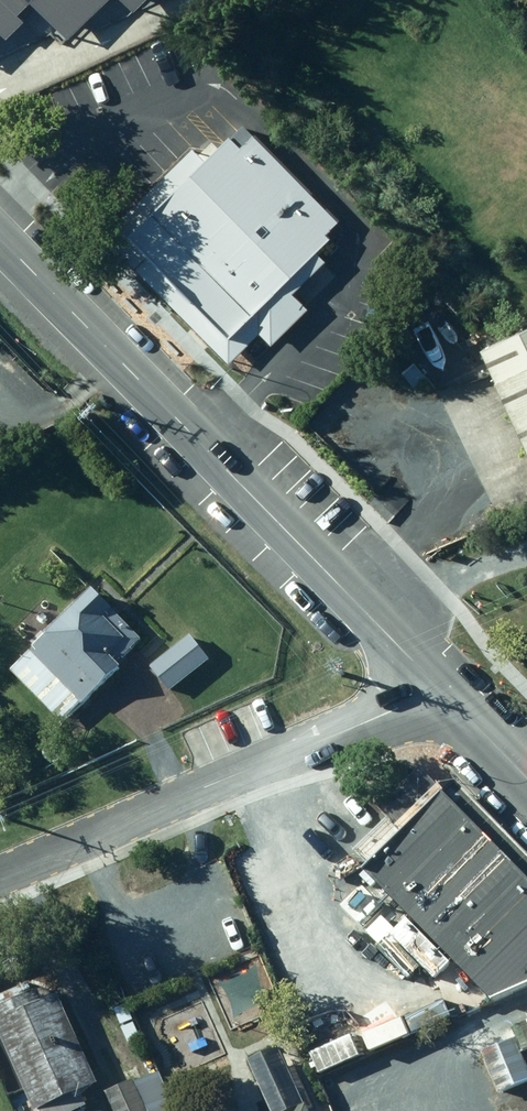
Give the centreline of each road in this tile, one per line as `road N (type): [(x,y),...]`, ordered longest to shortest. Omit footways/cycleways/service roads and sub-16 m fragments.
road 1 (tertiary): [(0,251),(440,693)]
road 2 (residential): [(0,881),(440,693)]
road 3 (tertiary): [(440,693),(526,784)]

